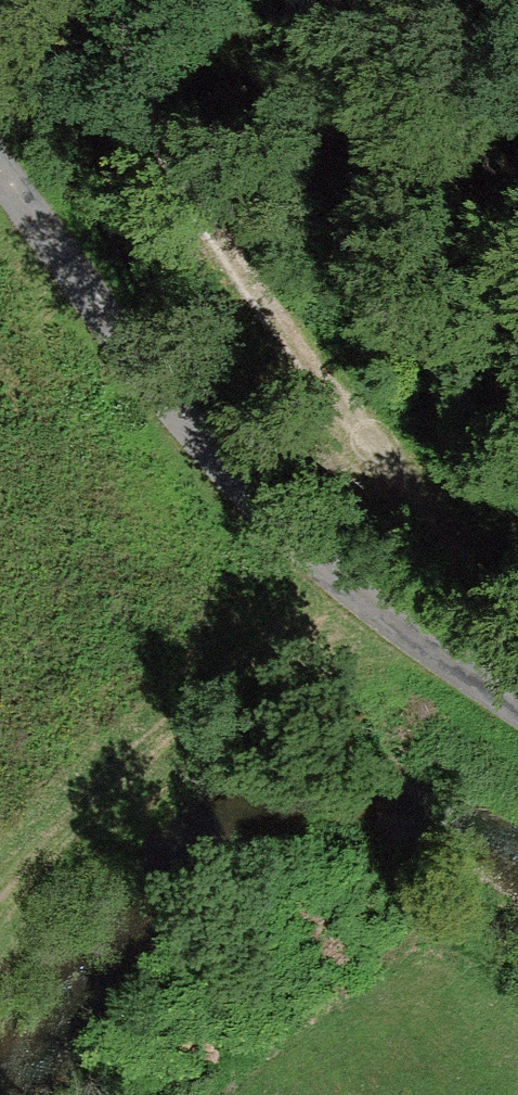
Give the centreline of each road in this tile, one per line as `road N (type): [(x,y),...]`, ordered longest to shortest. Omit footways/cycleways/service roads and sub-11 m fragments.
road 1 (track): [(97,0),(154,112),(296,349),(517,659)]
road 2 (unclassified): [(517,704),(370,605),(236,487),(0,181)]

